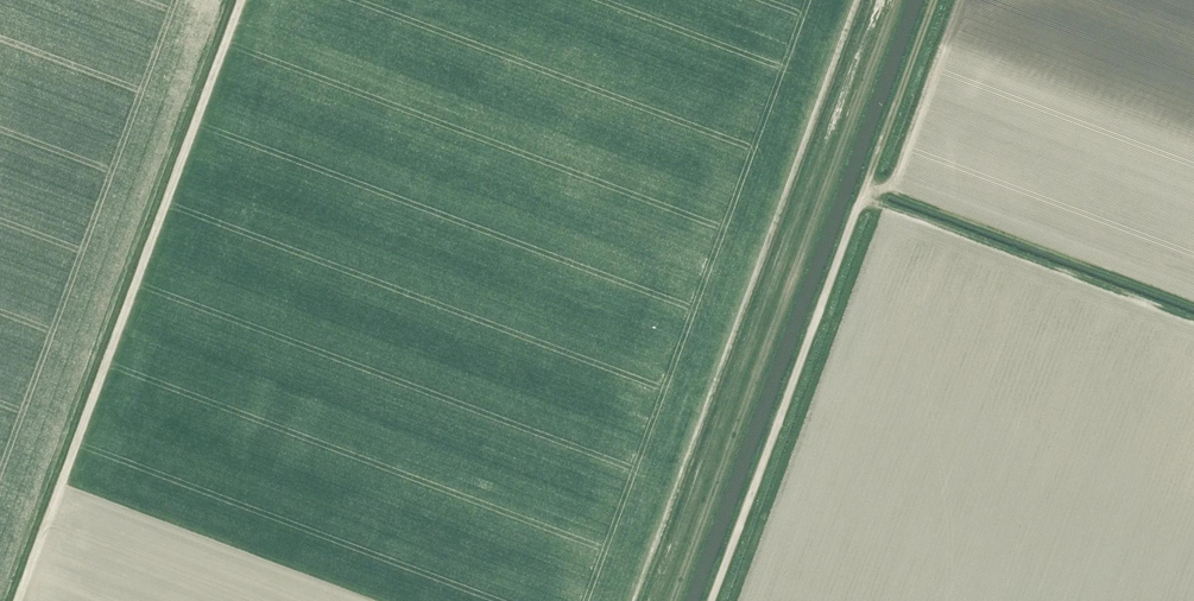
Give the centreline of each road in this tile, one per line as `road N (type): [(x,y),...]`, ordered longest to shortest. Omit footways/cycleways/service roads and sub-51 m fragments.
road 1 (track): [(936,0),(713,600)]

